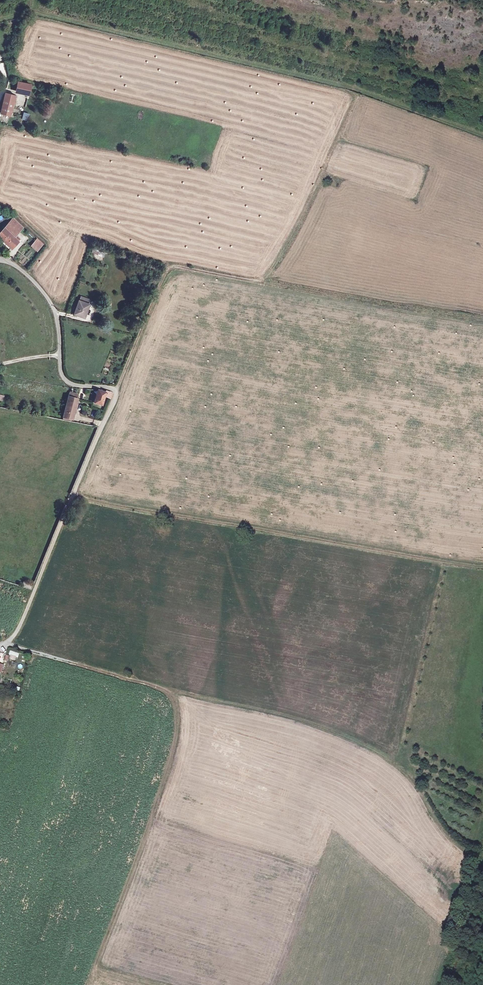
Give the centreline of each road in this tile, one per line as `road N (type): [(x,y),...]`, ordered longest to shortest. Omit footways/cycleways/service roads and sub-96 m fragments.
road 1 (track): [(8,642),(348,738),(415,778),(447,833),(482,857)]
road 2 (residential): [(0,259),(30,277),(55,310),(66,379),(107,386),(117,397),(19,629),(0,645)]
road 3 (track): [(73,495),(482,565)]
road 4 (track): [(191,269),(482,322)]
road 5 (track): [(165,275),(163,277),(117,392),(165,275)]

